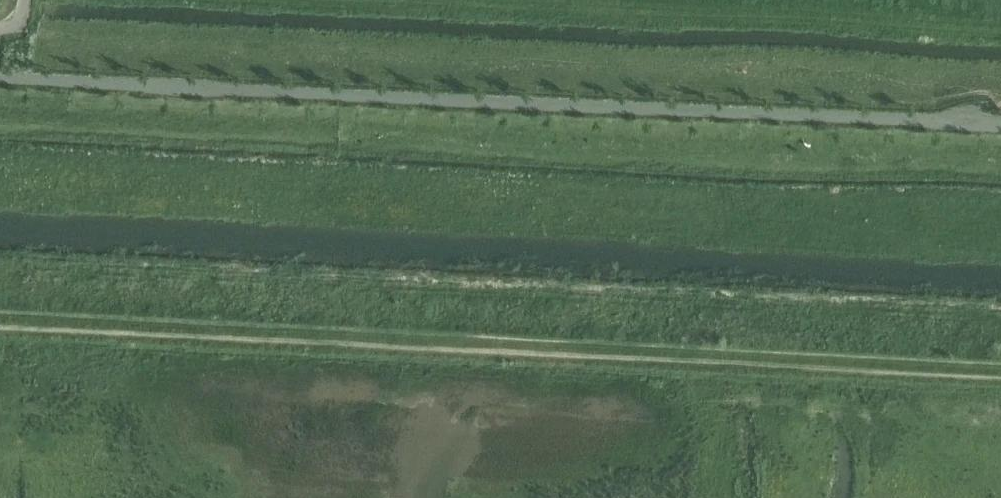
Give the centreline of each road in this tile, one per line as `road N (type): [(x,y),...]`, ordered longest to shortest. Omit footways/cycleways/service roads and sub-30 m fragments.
road 1 (unclassified): [(0,78),(1000,125)]

